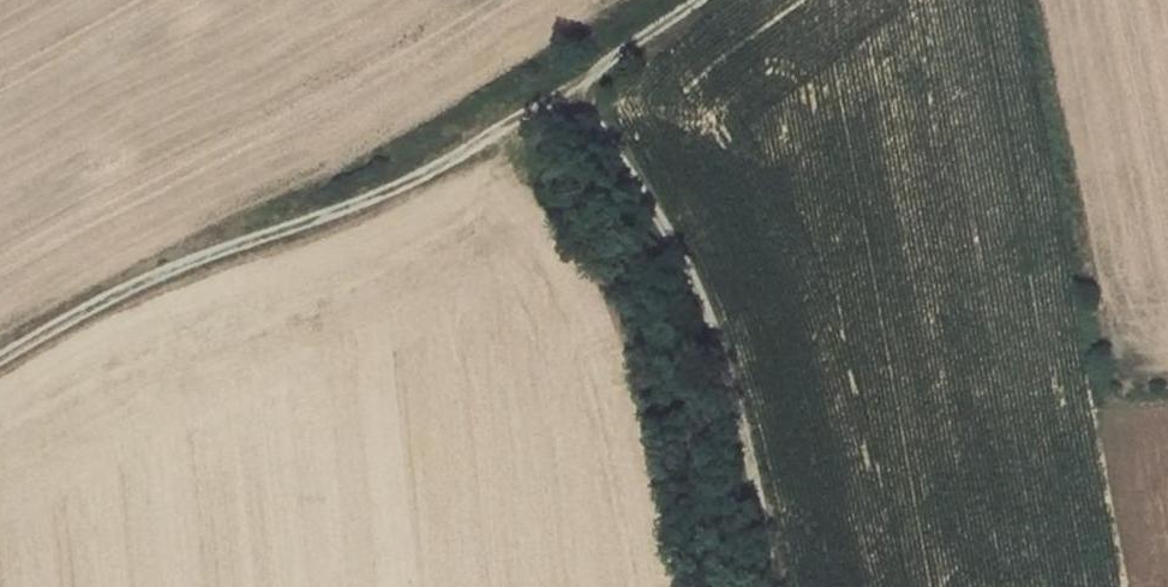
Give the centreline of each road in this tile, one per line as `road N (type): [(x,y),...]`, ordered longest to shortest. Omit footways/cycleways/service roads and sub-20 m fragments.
road 1 (track): [(0,361),(133,287),(384,196),(573,90)]
road 2 (track): [(573,90),(698,294),(734,407),(767,572)]
road 3 (track): [(573,90),(707,0)]

